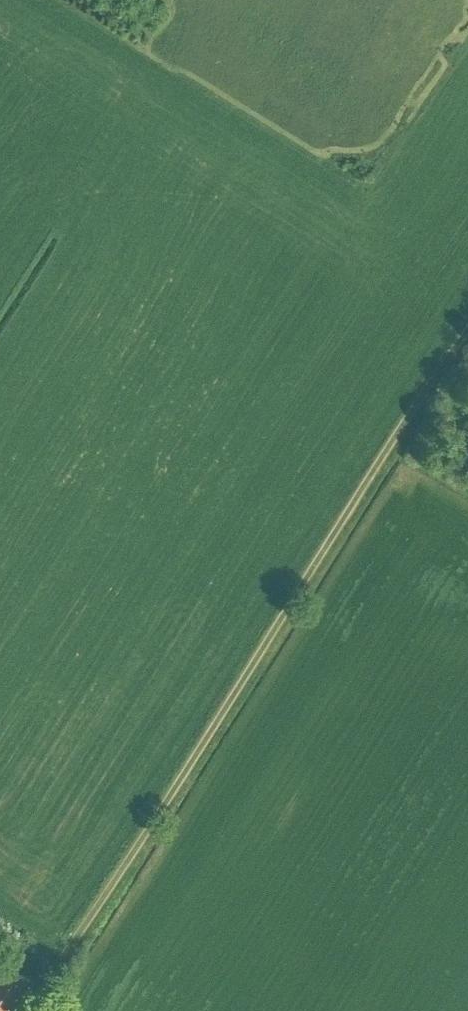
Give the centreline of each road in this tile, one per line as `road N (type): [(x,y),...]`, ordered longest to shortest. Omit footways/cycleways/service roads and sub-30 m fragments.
road 1 (track): [(467,333),(26,1010)]

